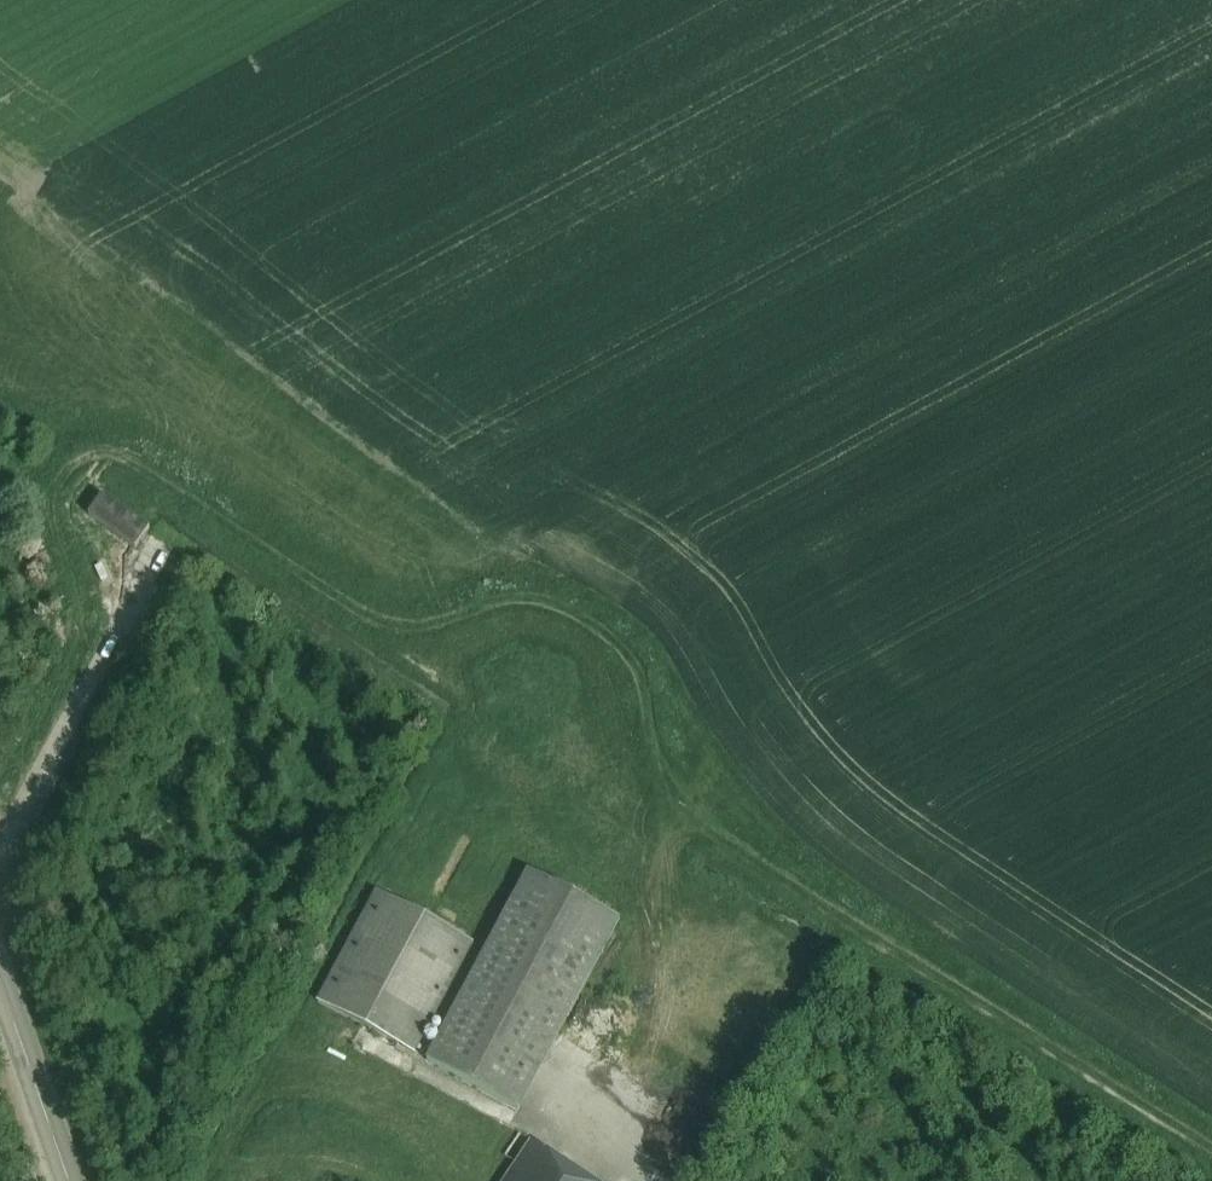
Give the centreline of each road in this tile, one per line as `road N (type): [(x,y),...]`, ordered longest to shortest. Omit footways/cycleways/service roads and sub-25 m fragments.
road 1 (tertiary): [(67,1180),(0,988)]

